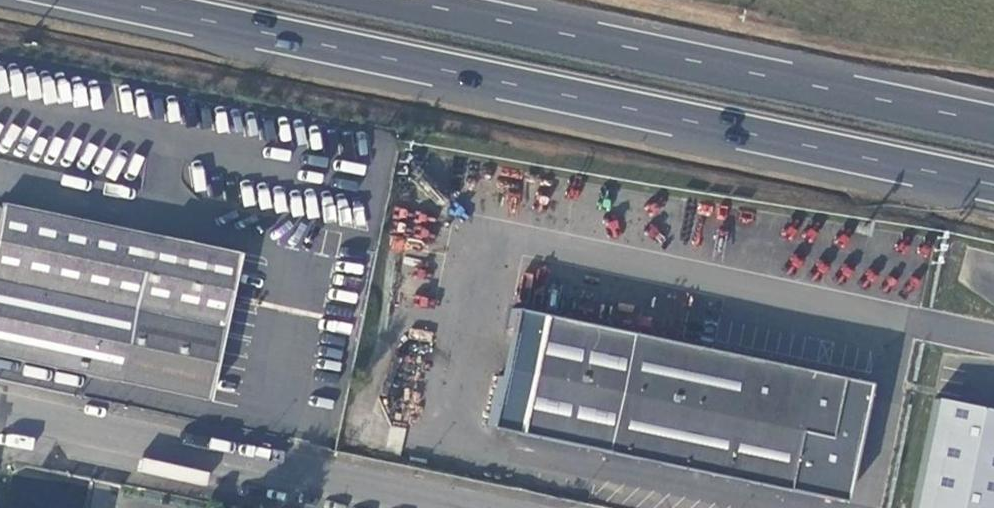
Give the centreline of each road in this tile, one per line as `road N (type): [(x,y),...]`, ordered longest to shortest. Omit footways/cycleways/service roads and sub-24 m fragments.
road 1 (trunk): [(81,0),(993,192)]
road 2 (trunk): [(993,129),(383,0)]
road 3 (unclassified): [(0,410),(462,507)]

